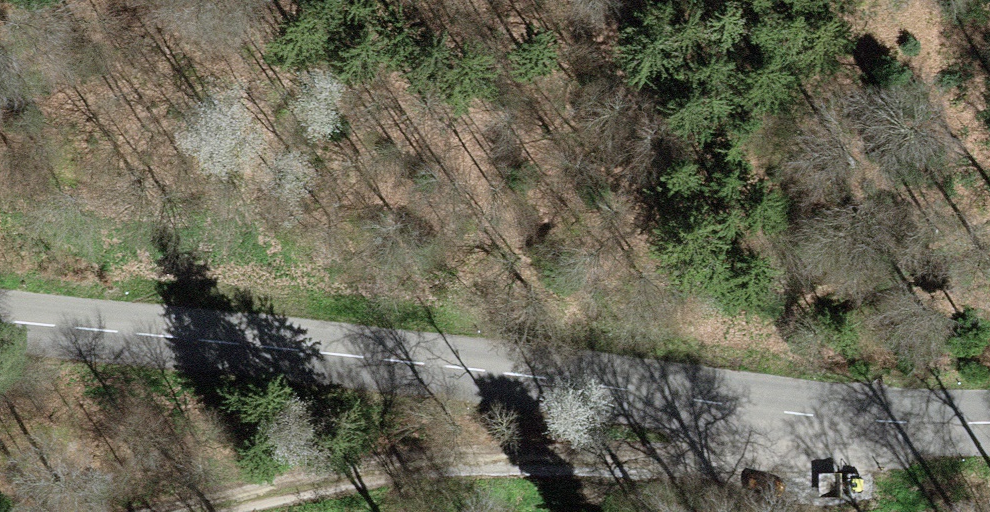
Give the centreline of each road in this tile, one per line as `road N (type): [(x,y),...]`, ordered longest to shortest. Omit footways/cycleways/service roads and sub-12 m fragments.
road 1 (tertiary): [(0,320),(820,415),(989,422)]
road 2 (track): [(0,194),(212,257),(353,356)]
road 3 (track): [(989,233),(765,323),(727,351),(691,398)]

